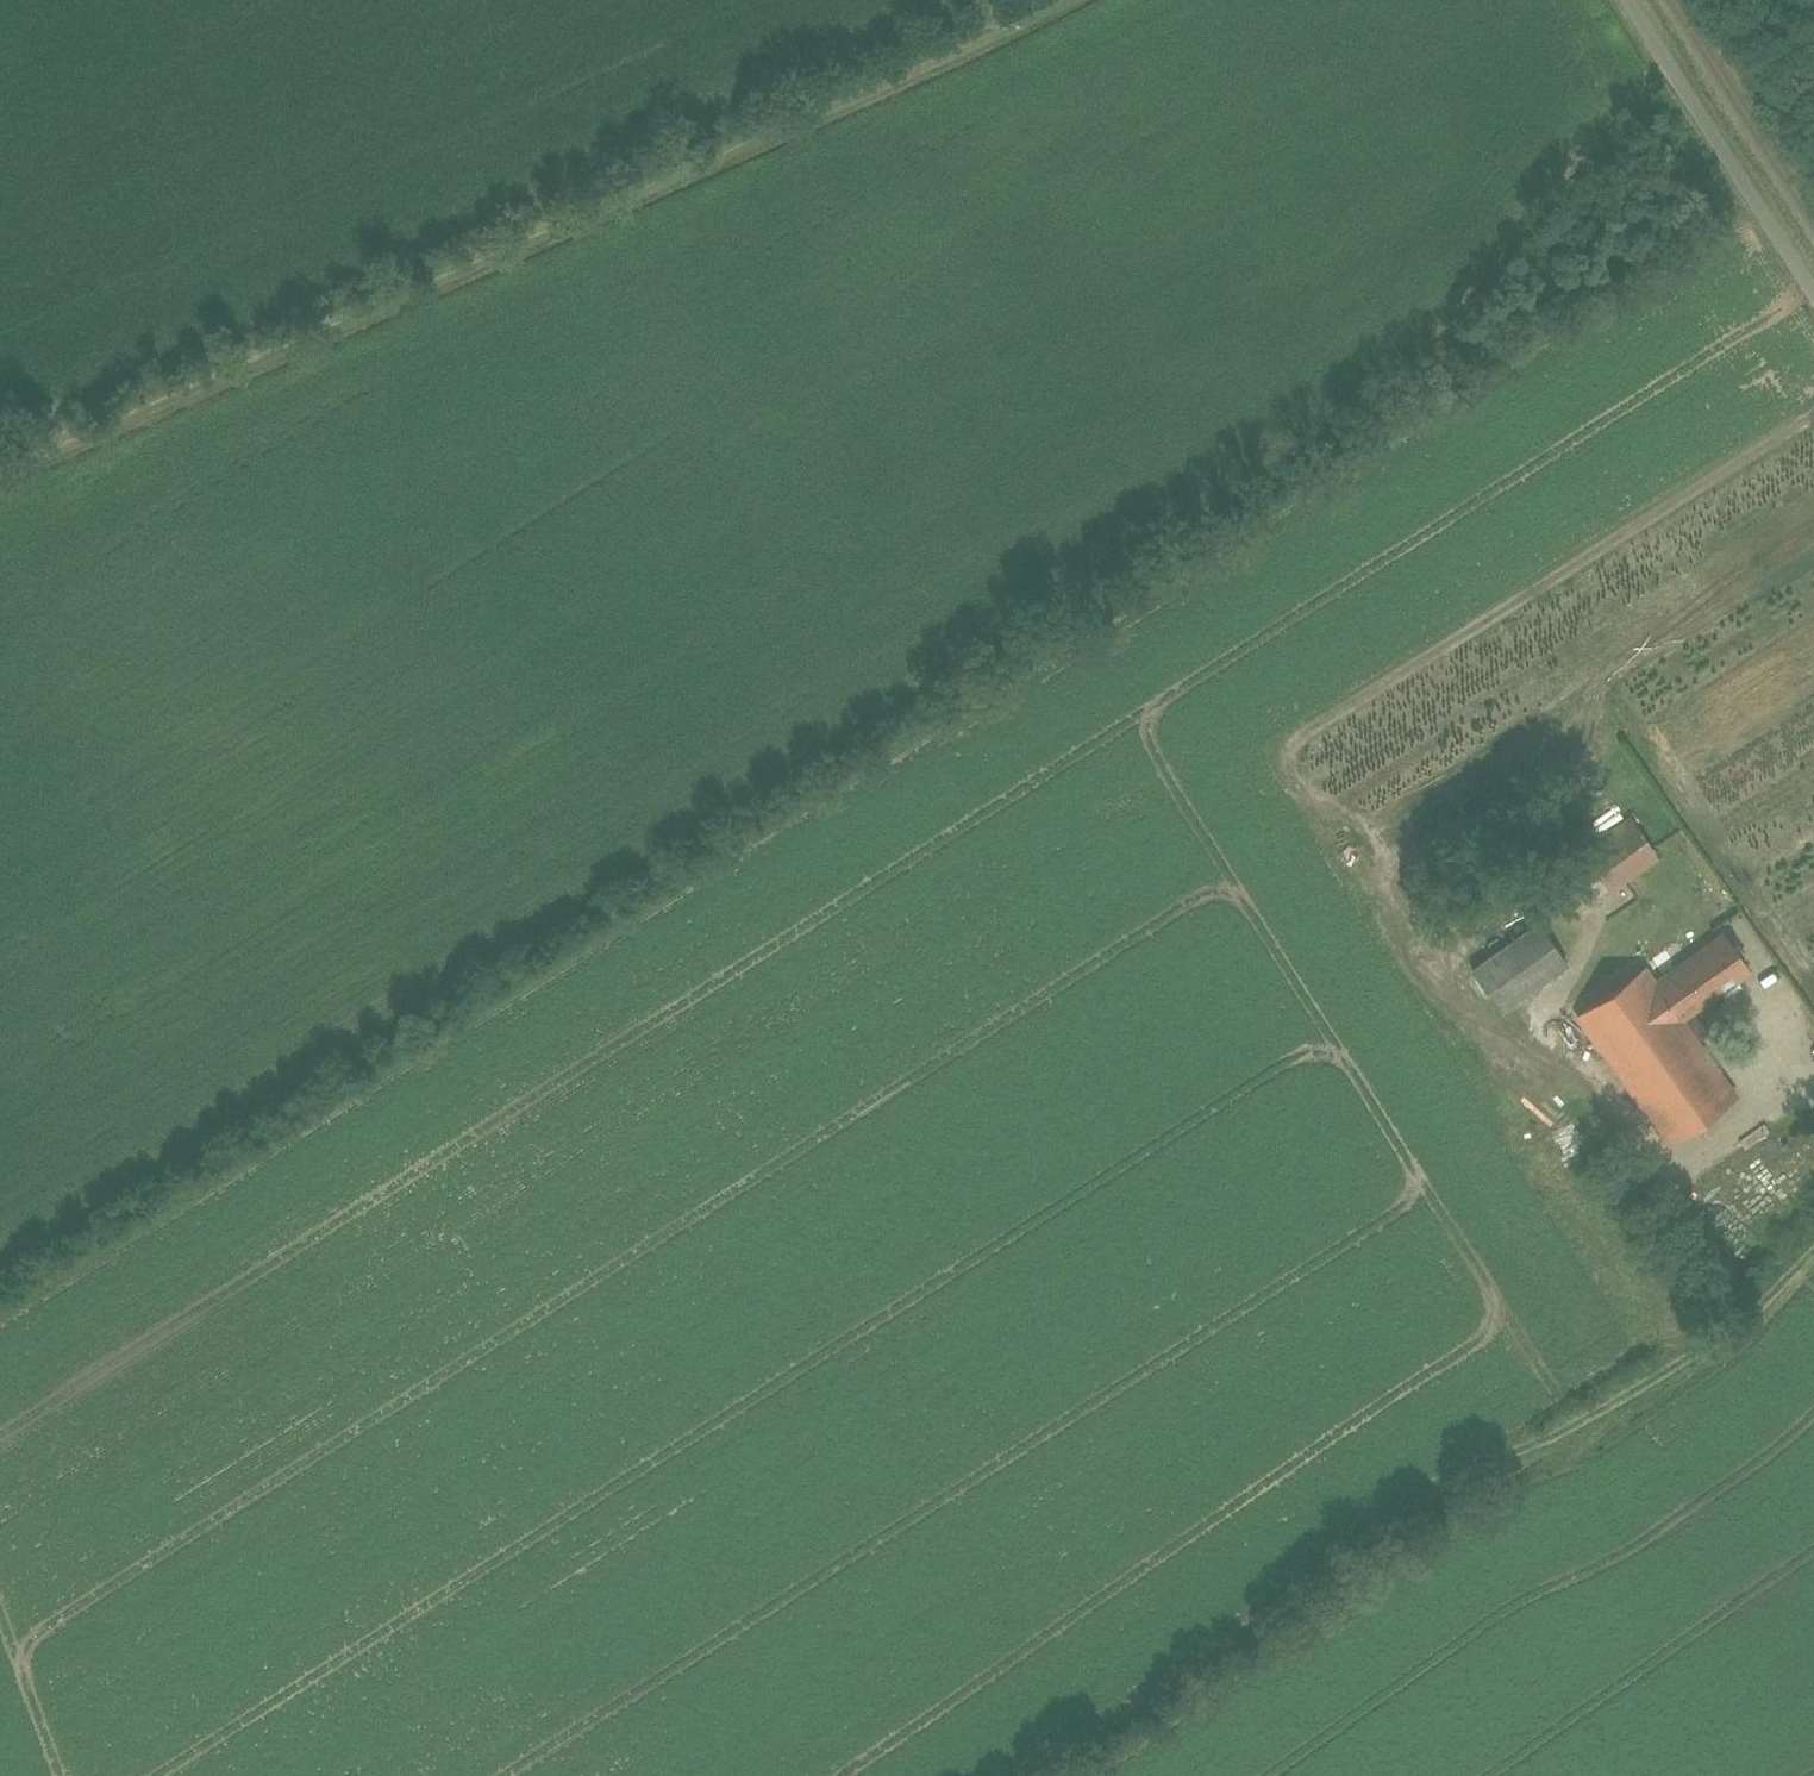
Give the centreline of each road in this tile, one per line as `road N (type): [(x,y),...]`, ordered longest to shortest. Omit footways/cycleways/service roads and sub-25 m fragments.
road 1 (track): [(1376,918),(1280,750),(1813,415)]
road 2 (residential): [(1623,0),(1813,296)]

